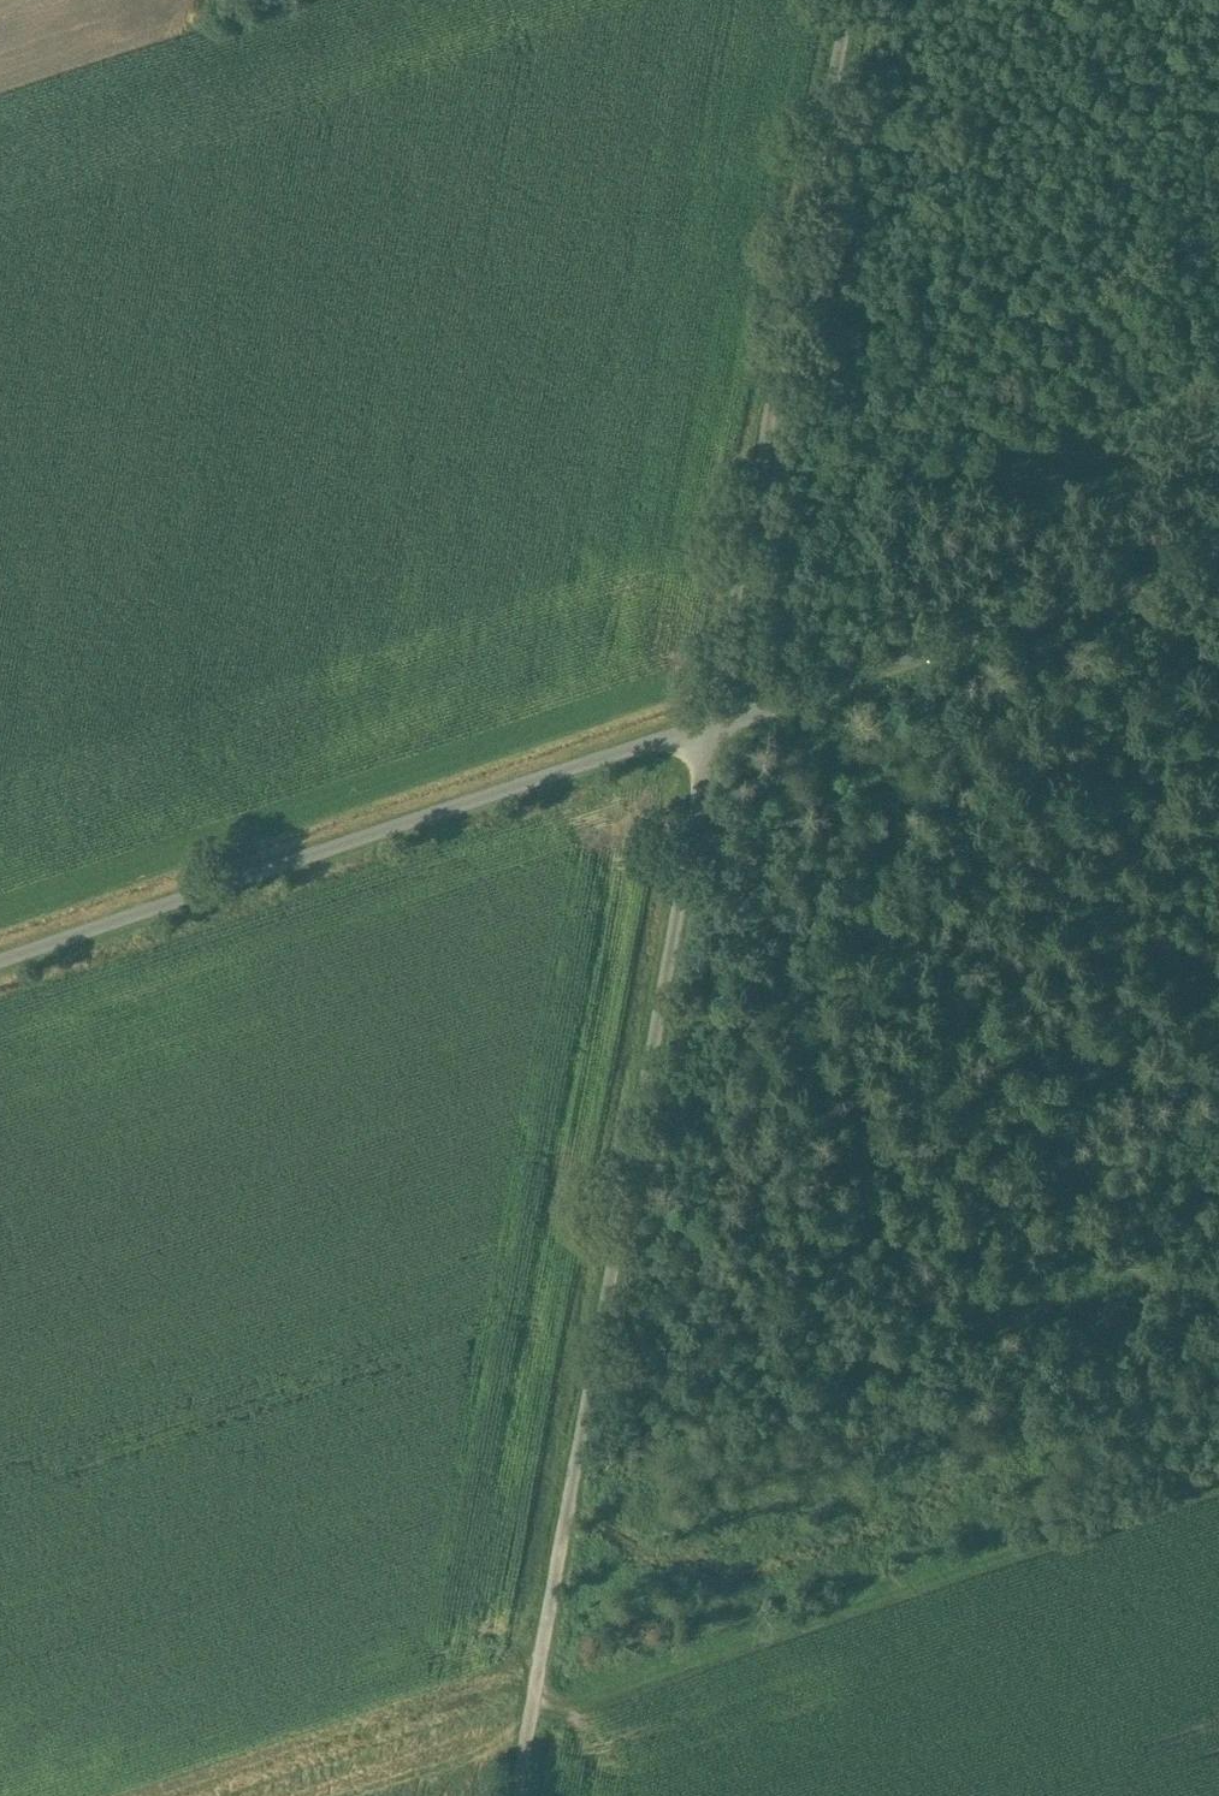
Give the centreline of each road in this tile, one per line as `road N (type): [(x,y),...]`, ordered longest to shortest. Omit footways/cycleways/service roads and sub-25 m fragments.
road 1 (unclassified): [(516,1795),(712,726)]
road 2 (unclassified): [(0,962),(712,726)]
road 3 (unclassified): [(712,726),(848,0)]
road 4 (unclassified): [(712,726),(1218,557)]

